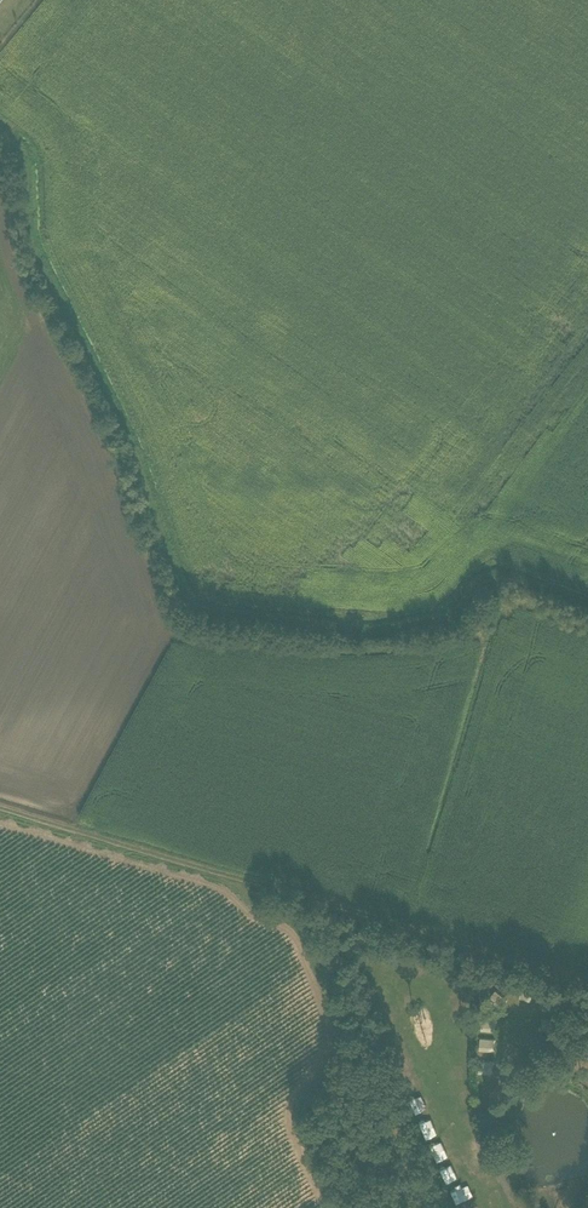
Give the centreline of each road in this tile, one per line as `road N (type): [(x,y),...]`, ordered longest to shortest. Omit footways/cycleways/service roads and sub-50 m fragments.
road 1 (track): [(587,599),(515,571),(485,573),(459,603),(434,616),(364,624),(208,611),(190,595),(138,455),(30,232),(30,154),(0,130)]
road 2 (track): [(587,985),(0,803)]
road 3 (track): [(424,1207),(395,1164),(319,902)]

